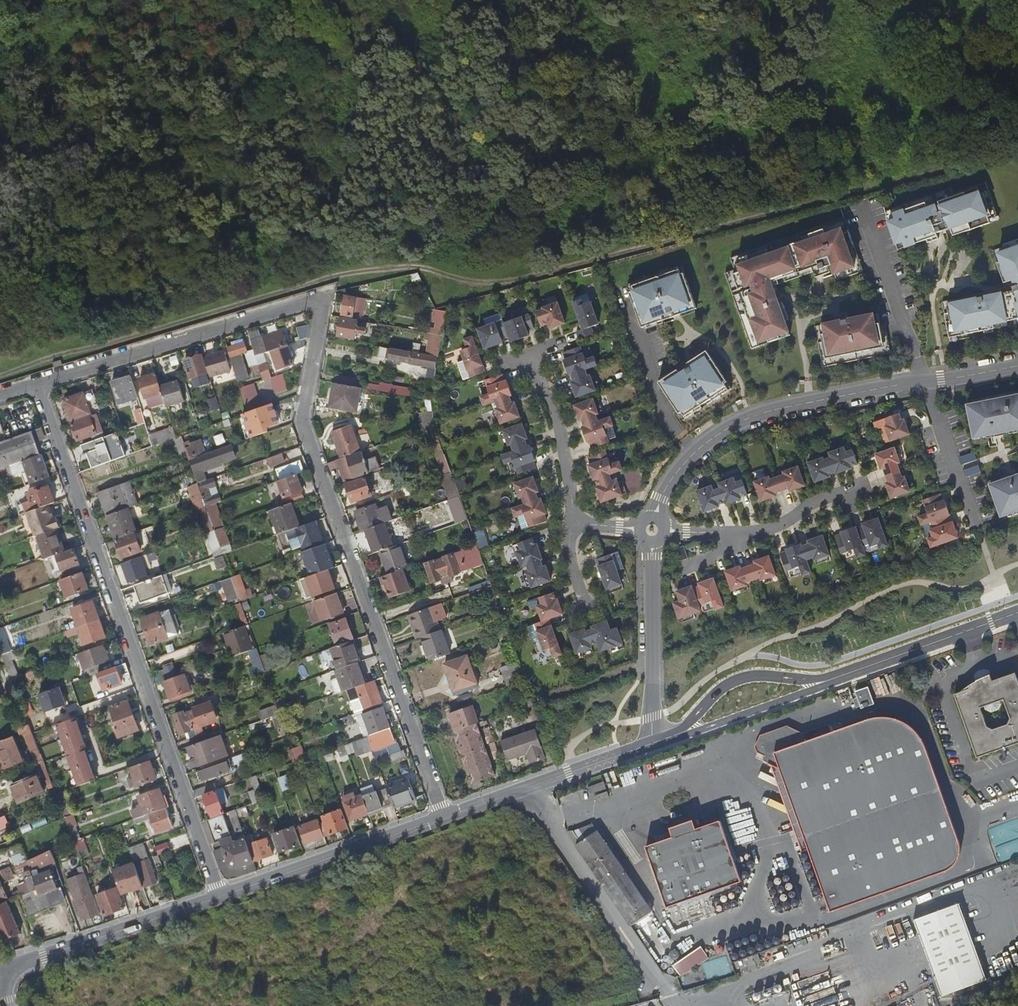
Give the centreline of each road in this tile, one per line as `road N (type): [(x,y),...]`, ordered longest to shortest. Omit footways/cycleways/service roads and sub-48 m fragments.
road 1 (track): [(1017,152),(495,284),(416,267),(338,276),(0,374)]
road 2 (residential): [(323,295),(299,421),(443,818)]
road 3 (residential): [(216,898),(34,390)]
road 4 (residential): [(926,382),(766,414),(728,430),(676,472),(655,516)]
road 5 (residential): [(323,295),(34,390)]
road 6 (residential): [(216,898),(443,818)]
road 7 (residential): [(0,971),(216,898)]
road 8 (residential): [(443,818),(653,743)]
road 9 (residential): [(830,680),(1017,613)]
road 10 (residential): [(653,545),(653,743)]
road 11 (residential): [(577,523),(558,418),(531,357)]
road 12 (residential): [(830,680),(740,678),(680,733)]
road 13 (residential): [(680,733),(830,680)]
road 14 (residential): [(978,528),(926,382)]
road 15 (residential): [(733,534),(772,527),(863,484)]

